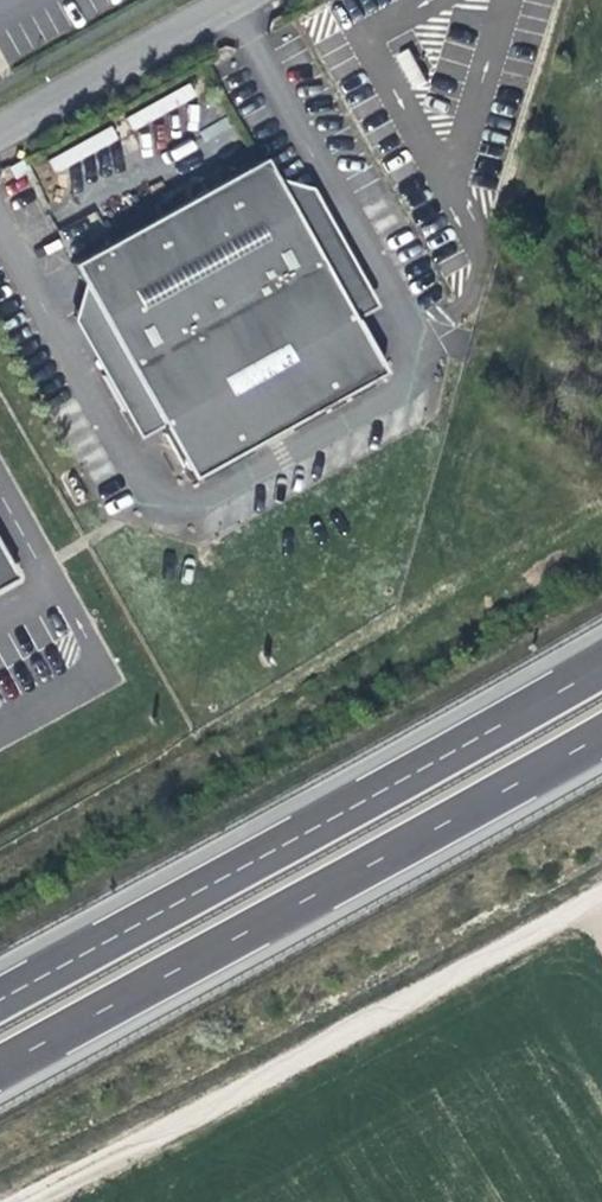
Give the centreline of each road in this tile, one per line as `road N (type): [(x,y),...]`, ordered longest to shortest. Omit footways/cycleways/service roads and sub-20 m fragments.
road 1 (motorway): [(601,670),(0,1001)]
road 2 (motorway): [(0,1069),(601,739)]
road 3 (track): [(11,1201),(601,893)]
road 4 (residential): [(0,124),(226,0)]

